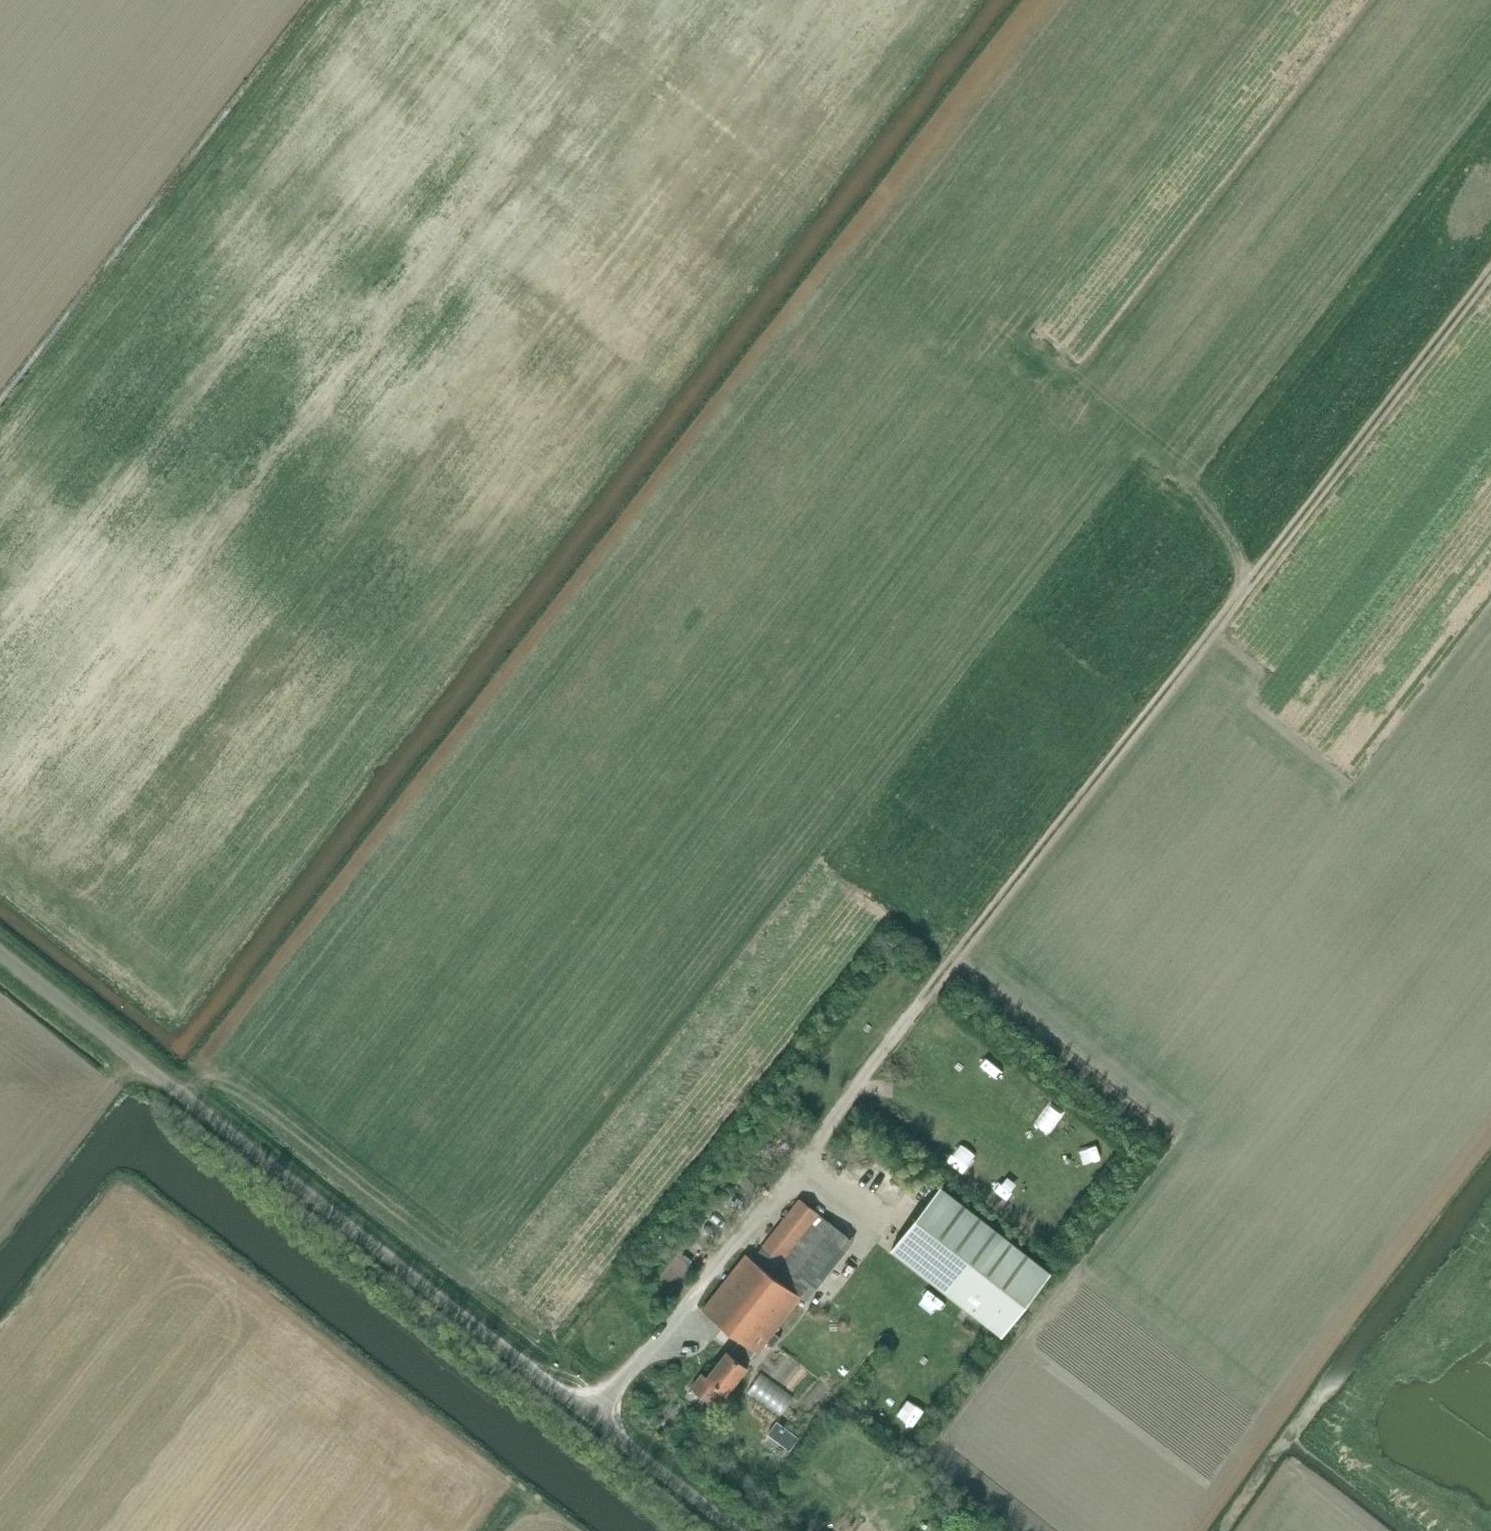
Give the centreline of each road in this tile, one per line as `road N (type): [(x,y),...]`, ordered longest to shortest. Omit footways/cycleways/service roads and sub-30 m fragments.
road 1 (track): [(852,1093),(1490,279)]
road 2 (unclassified): [(731,1530),(0,955)]

